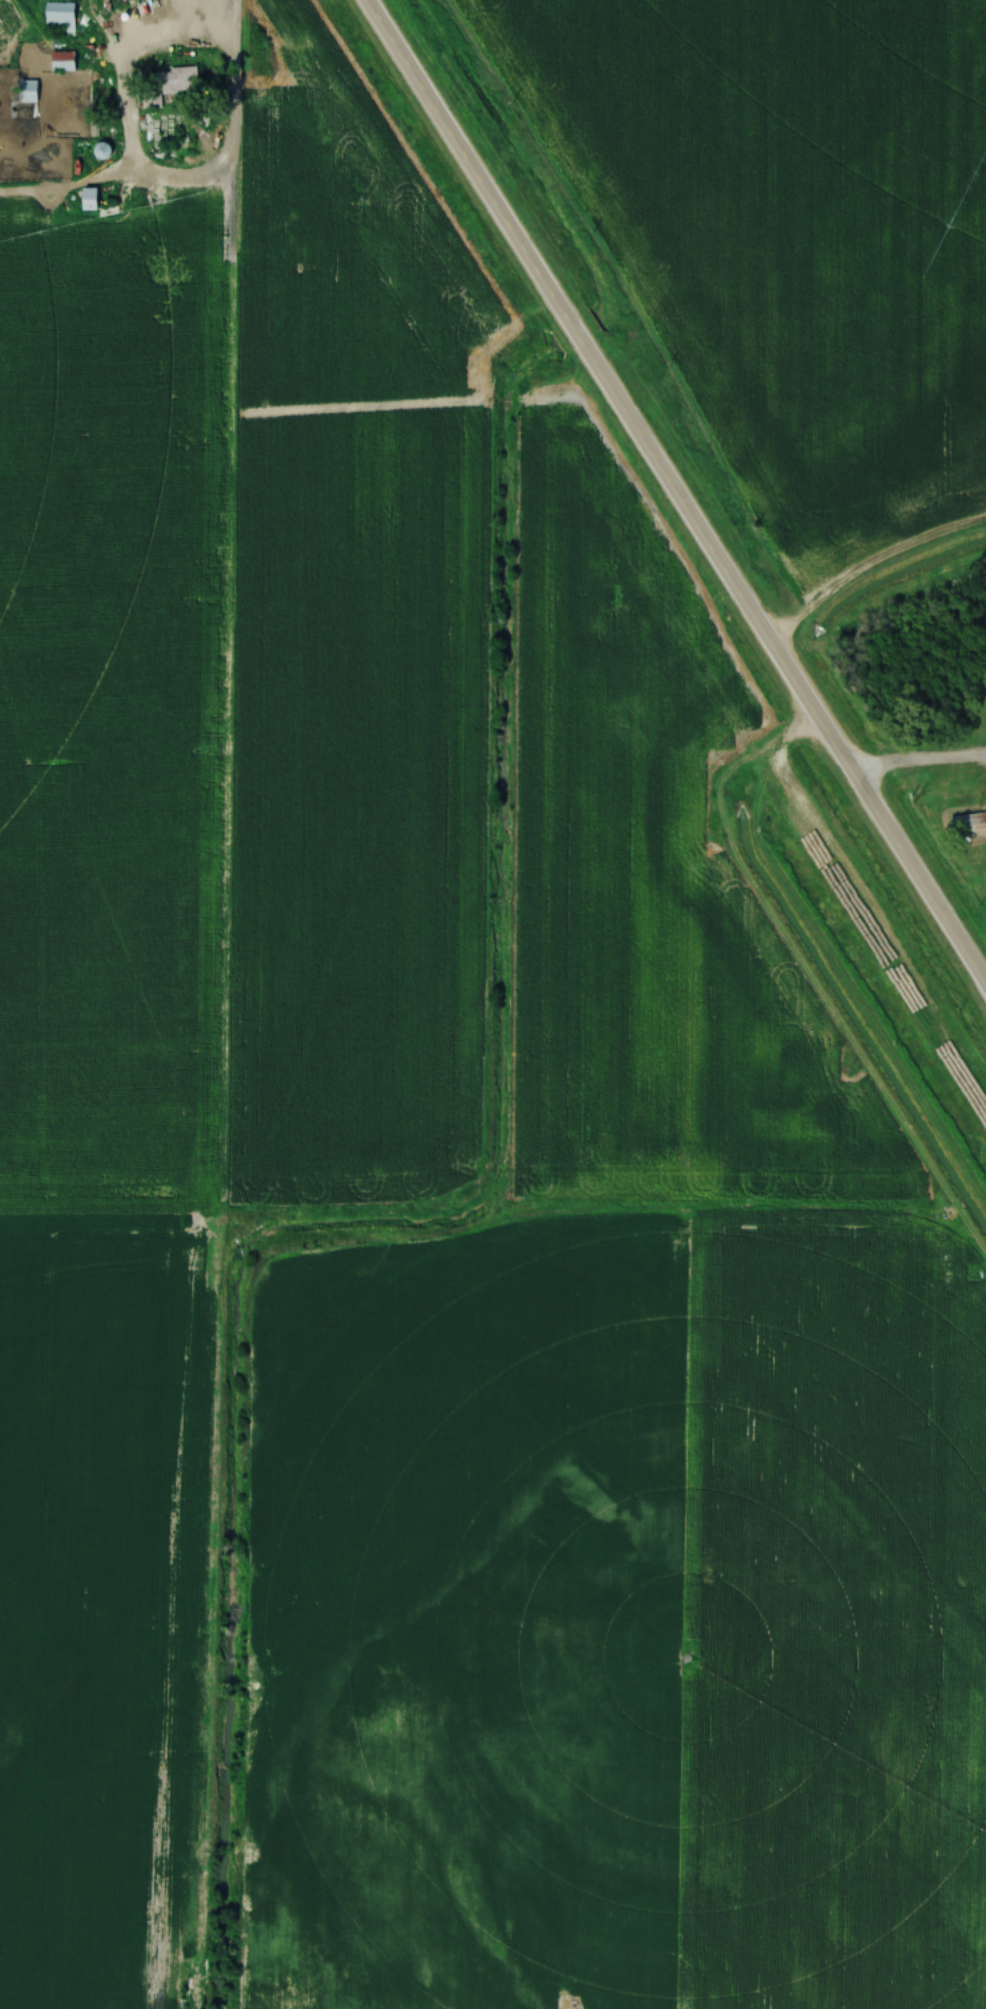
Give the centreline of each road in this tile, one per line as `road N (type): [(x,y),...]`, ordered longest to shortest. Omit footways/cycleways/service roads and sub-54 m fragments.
road 1 (residential): [(203,2008),(225,1301),(234,210),(228,0)]
road 2 (secondary): [(985,987),(363,0)]

